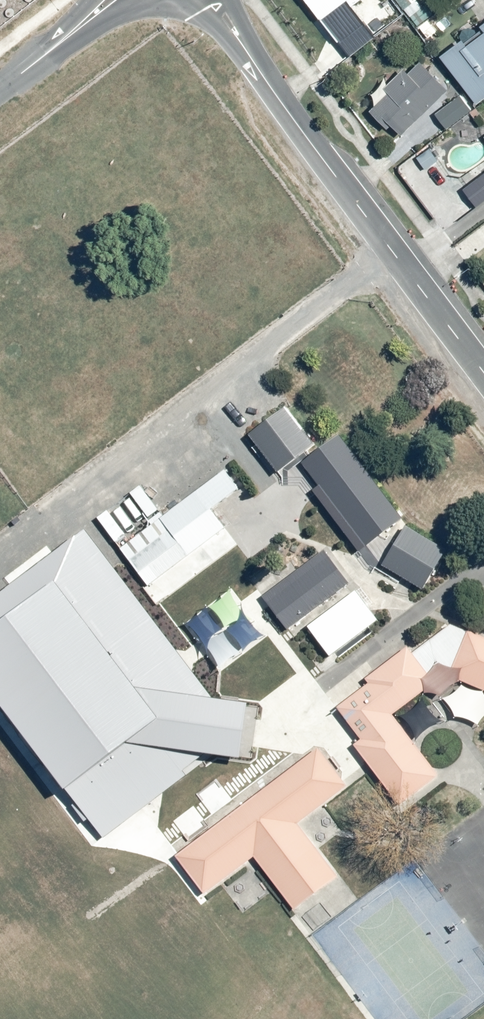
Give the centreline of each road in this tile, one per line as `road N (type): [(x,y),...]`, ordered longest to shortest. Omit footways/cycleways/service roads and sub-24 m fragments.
road 1 (residential): [(211,0),(483,374)]
road 2 (residential): [(0,88),(117,0)]

